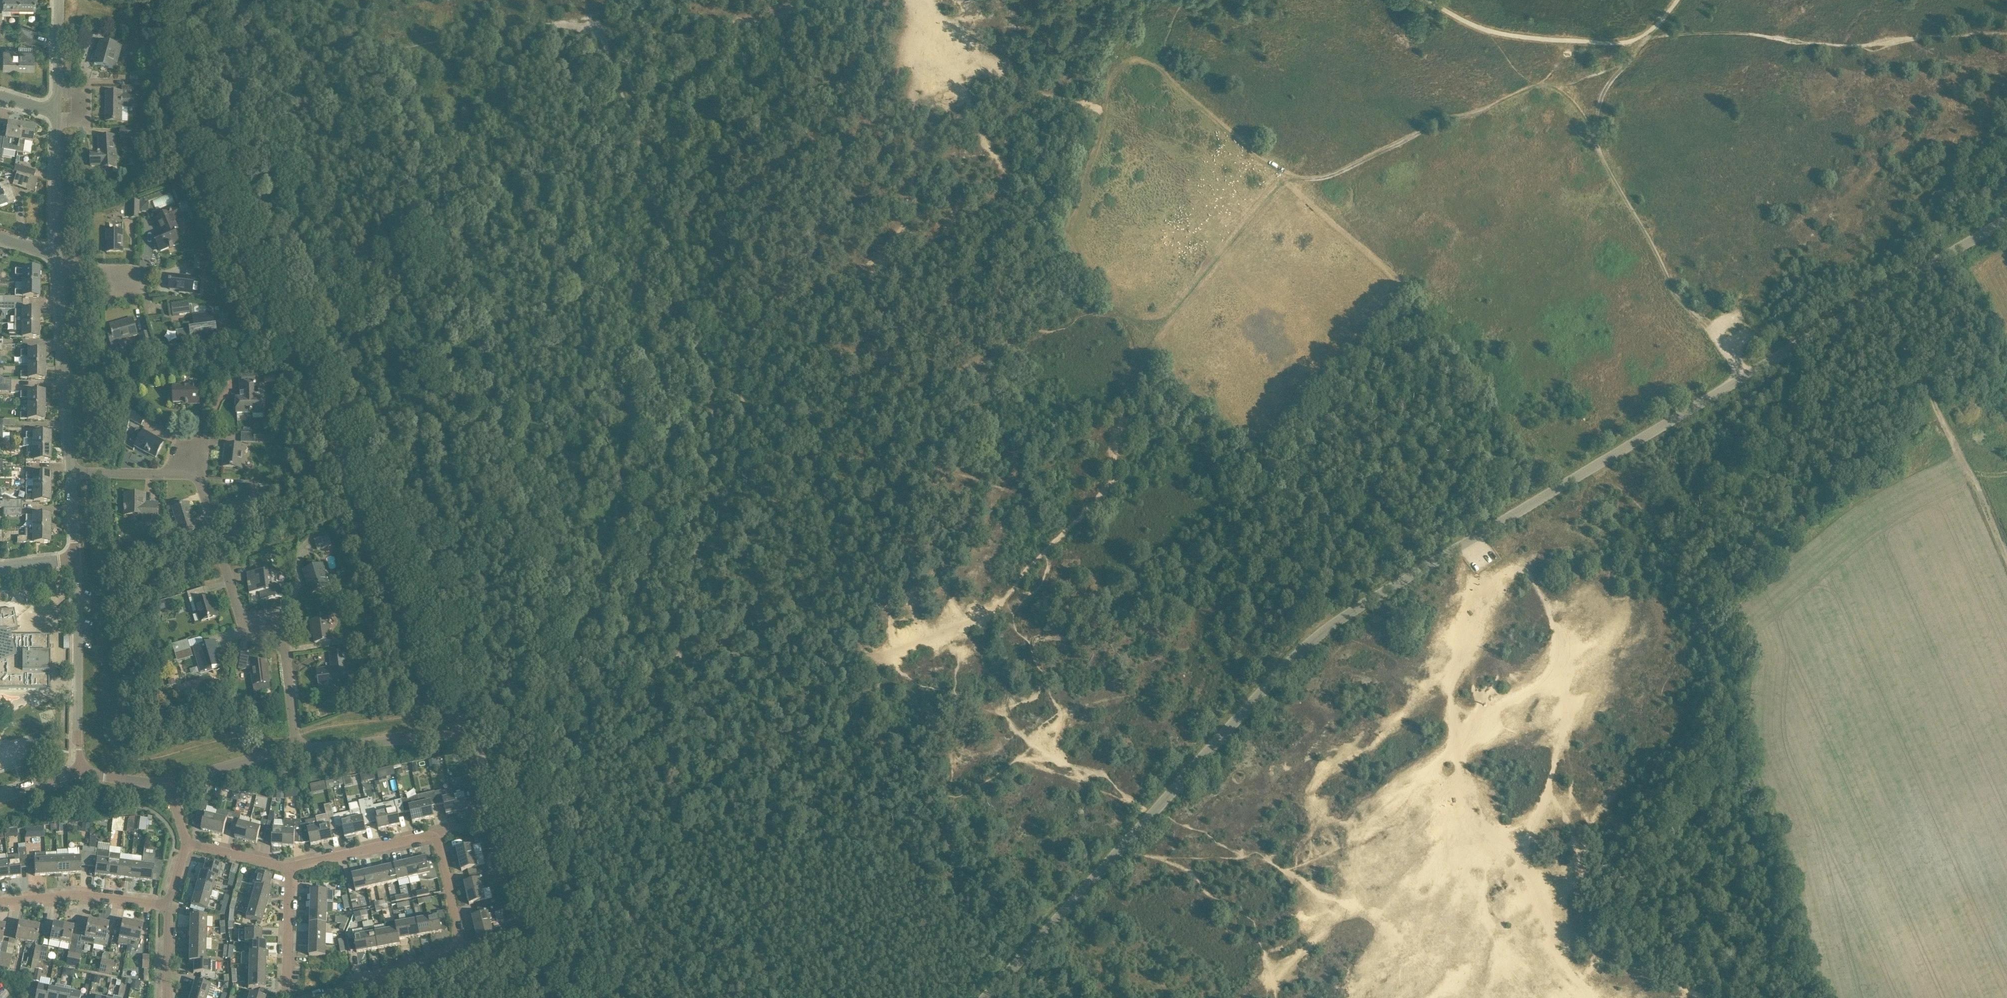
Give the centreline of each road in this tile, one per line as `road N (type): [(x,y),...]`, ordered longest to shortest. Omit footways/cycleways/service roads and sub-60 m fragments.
road 1 (unclassified): [(986,997),(1318,644),(2006,224)]
road 2 (unclassified): [(470,730),(357,454),(186,102),(178,10)]
road 3 (track): [(1644,38),(1607,92),(1600,151),(1704,321)]
road 4 (residential): [(296,751),(284,654),(276,635),(244,620),(205,487),(191,476)]
road 5 (track): [(1884,297),(2006,563)]
road 6 (unclassified): [(557,997),(470,730)]
road 7 (residential): [(315,997),(460,948),(436,835)]
road 8 (residential): [(76,559),(79,772)]
road 9 (residential): [(71,475),(58,270)]
road 10 (unclassified): [(296,751),(470,730)]
road 11 (residential): [(165,906),(74,896),(0,903)]
road 12 (residential): [(290,869),(436,835)]
road 13 (residential): [(57,256),(57,110)]
road 14 (unclassified): [(168,784),(296,751)]
road 15 (residential): [(287,997),(290,869)]
road 16 (residential): [(191,476),(71,475)]

